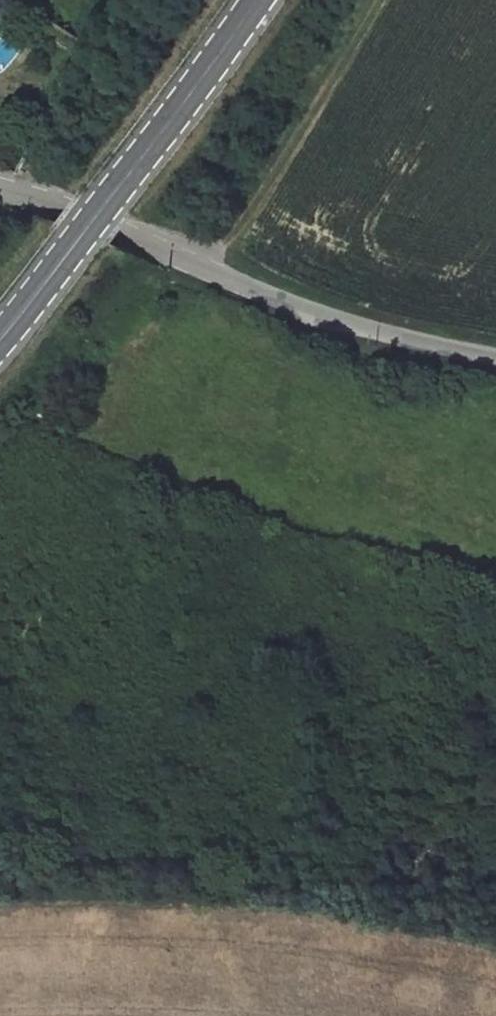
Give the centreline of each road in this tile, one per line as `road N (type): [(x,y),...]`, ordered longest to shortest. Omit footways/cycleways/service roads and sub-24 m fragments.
road 1 (primary): [(257,0),(0,337)]
road 2 (unclassified): [(495,357),(289,306),(129,234)]
road 3 (track): [(204,266),(272,178),(375,0)]
road 4 (residential): [(0,187),(129,234)]

